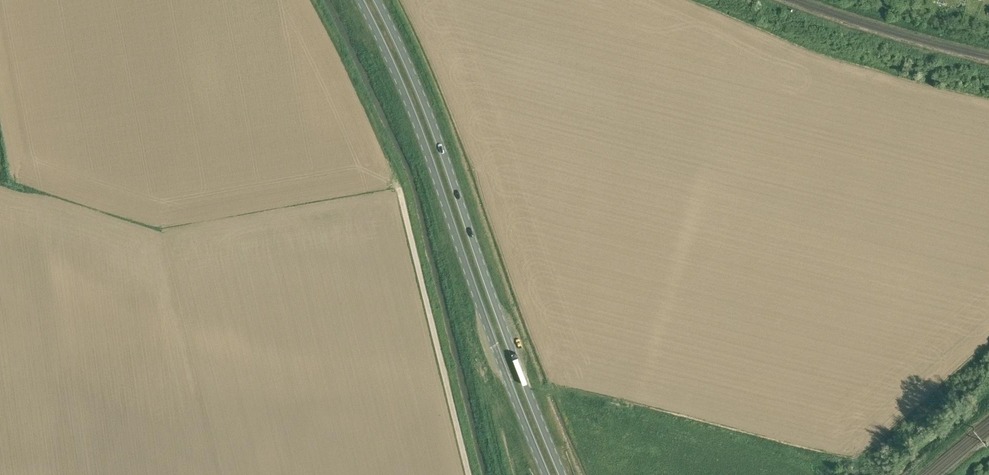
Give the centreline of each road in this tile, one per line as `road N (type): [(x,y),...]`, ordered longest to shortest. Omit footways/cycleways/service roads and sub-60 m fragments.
road 1 (primary): [(360,0),(404,92),(546,474)]
road 2 (primary): [(562,474),(417,85),(376,0)]
road 3 (track): [(469,474),(399,188)]

